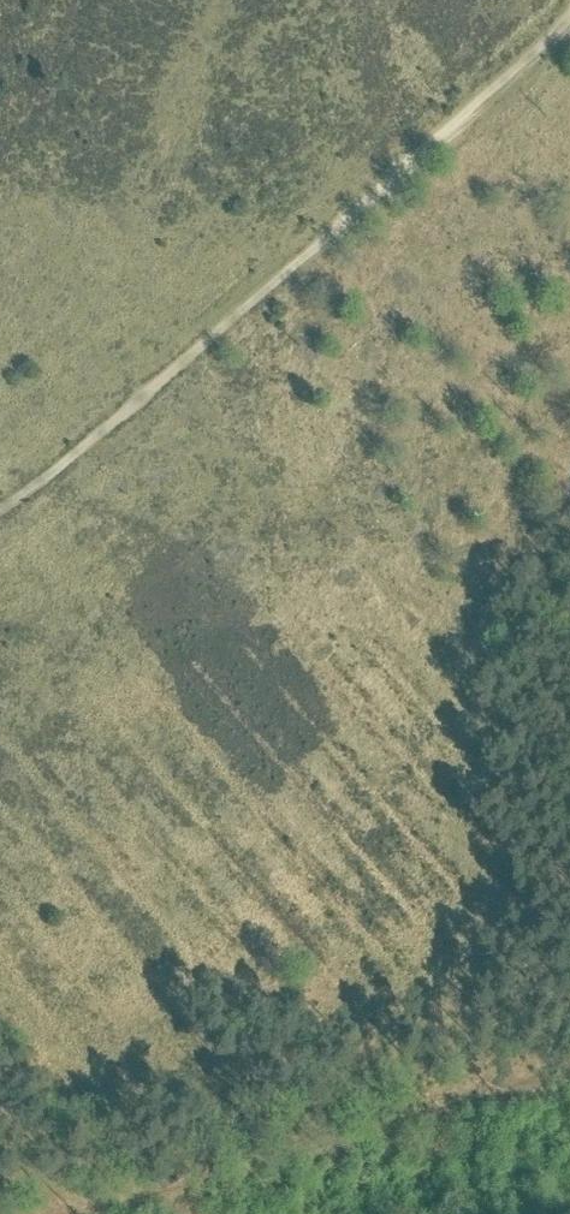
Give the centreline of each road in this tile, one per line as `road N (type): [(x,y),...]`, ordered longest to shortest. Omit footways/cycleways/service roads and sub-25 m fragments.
road 1 (track): [(569,20),(0,515)]

